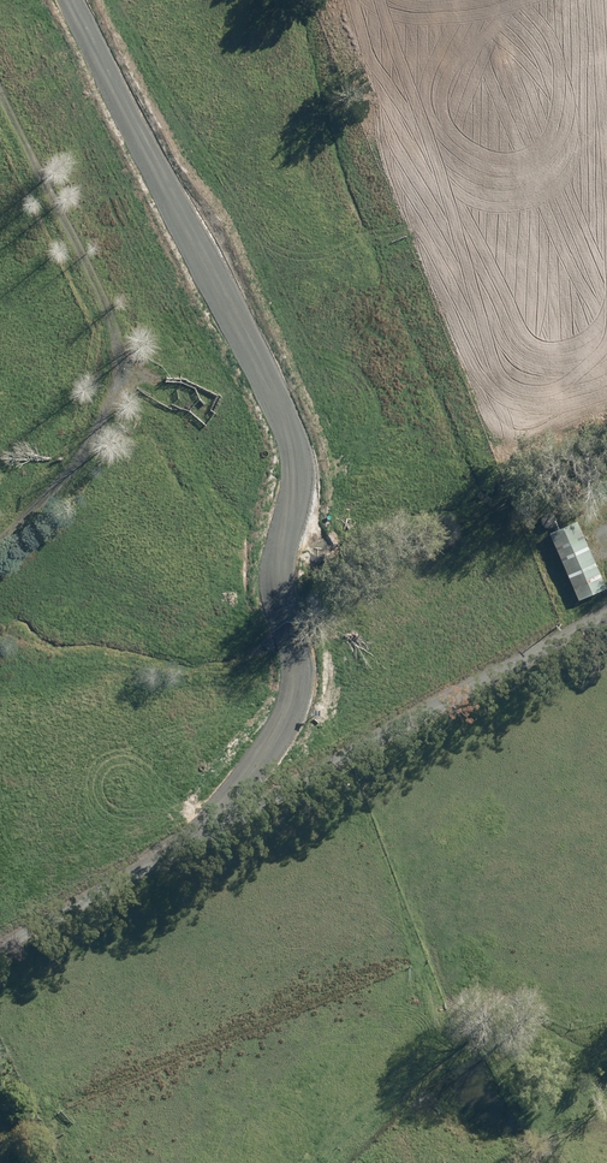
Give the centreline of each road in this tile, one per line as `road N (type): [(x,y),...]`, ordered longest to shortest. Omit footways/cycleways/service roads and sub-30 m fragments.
road 1 (track): [(203,832),(260,753),(300,661),(275,588),(293,441),(218,270),(123,112),(68,0)]
road 2 (track): [(0,946),(606,610)]
road 3 (track): [(0,540),(76,472),(105,412),(122,343),(0,86)]

